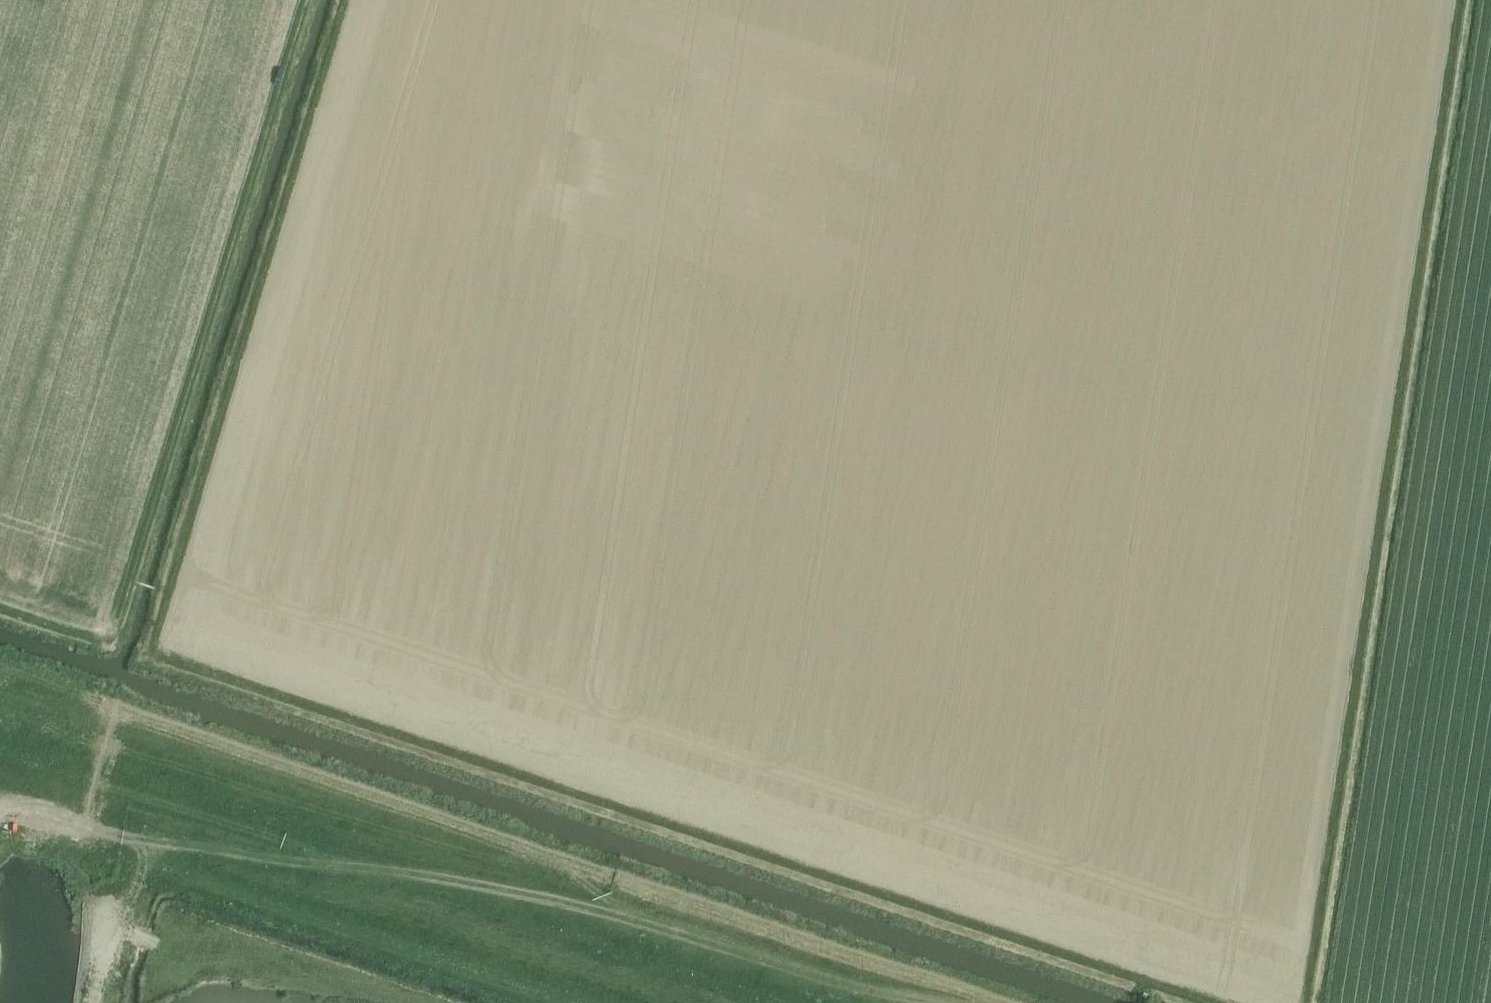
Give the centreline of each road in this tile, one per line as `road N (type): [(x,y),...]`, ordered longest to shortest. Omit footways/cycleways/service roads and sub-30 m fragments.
road 1 (track): [(878,1002),(574,905),(74,826),(0,804)]

